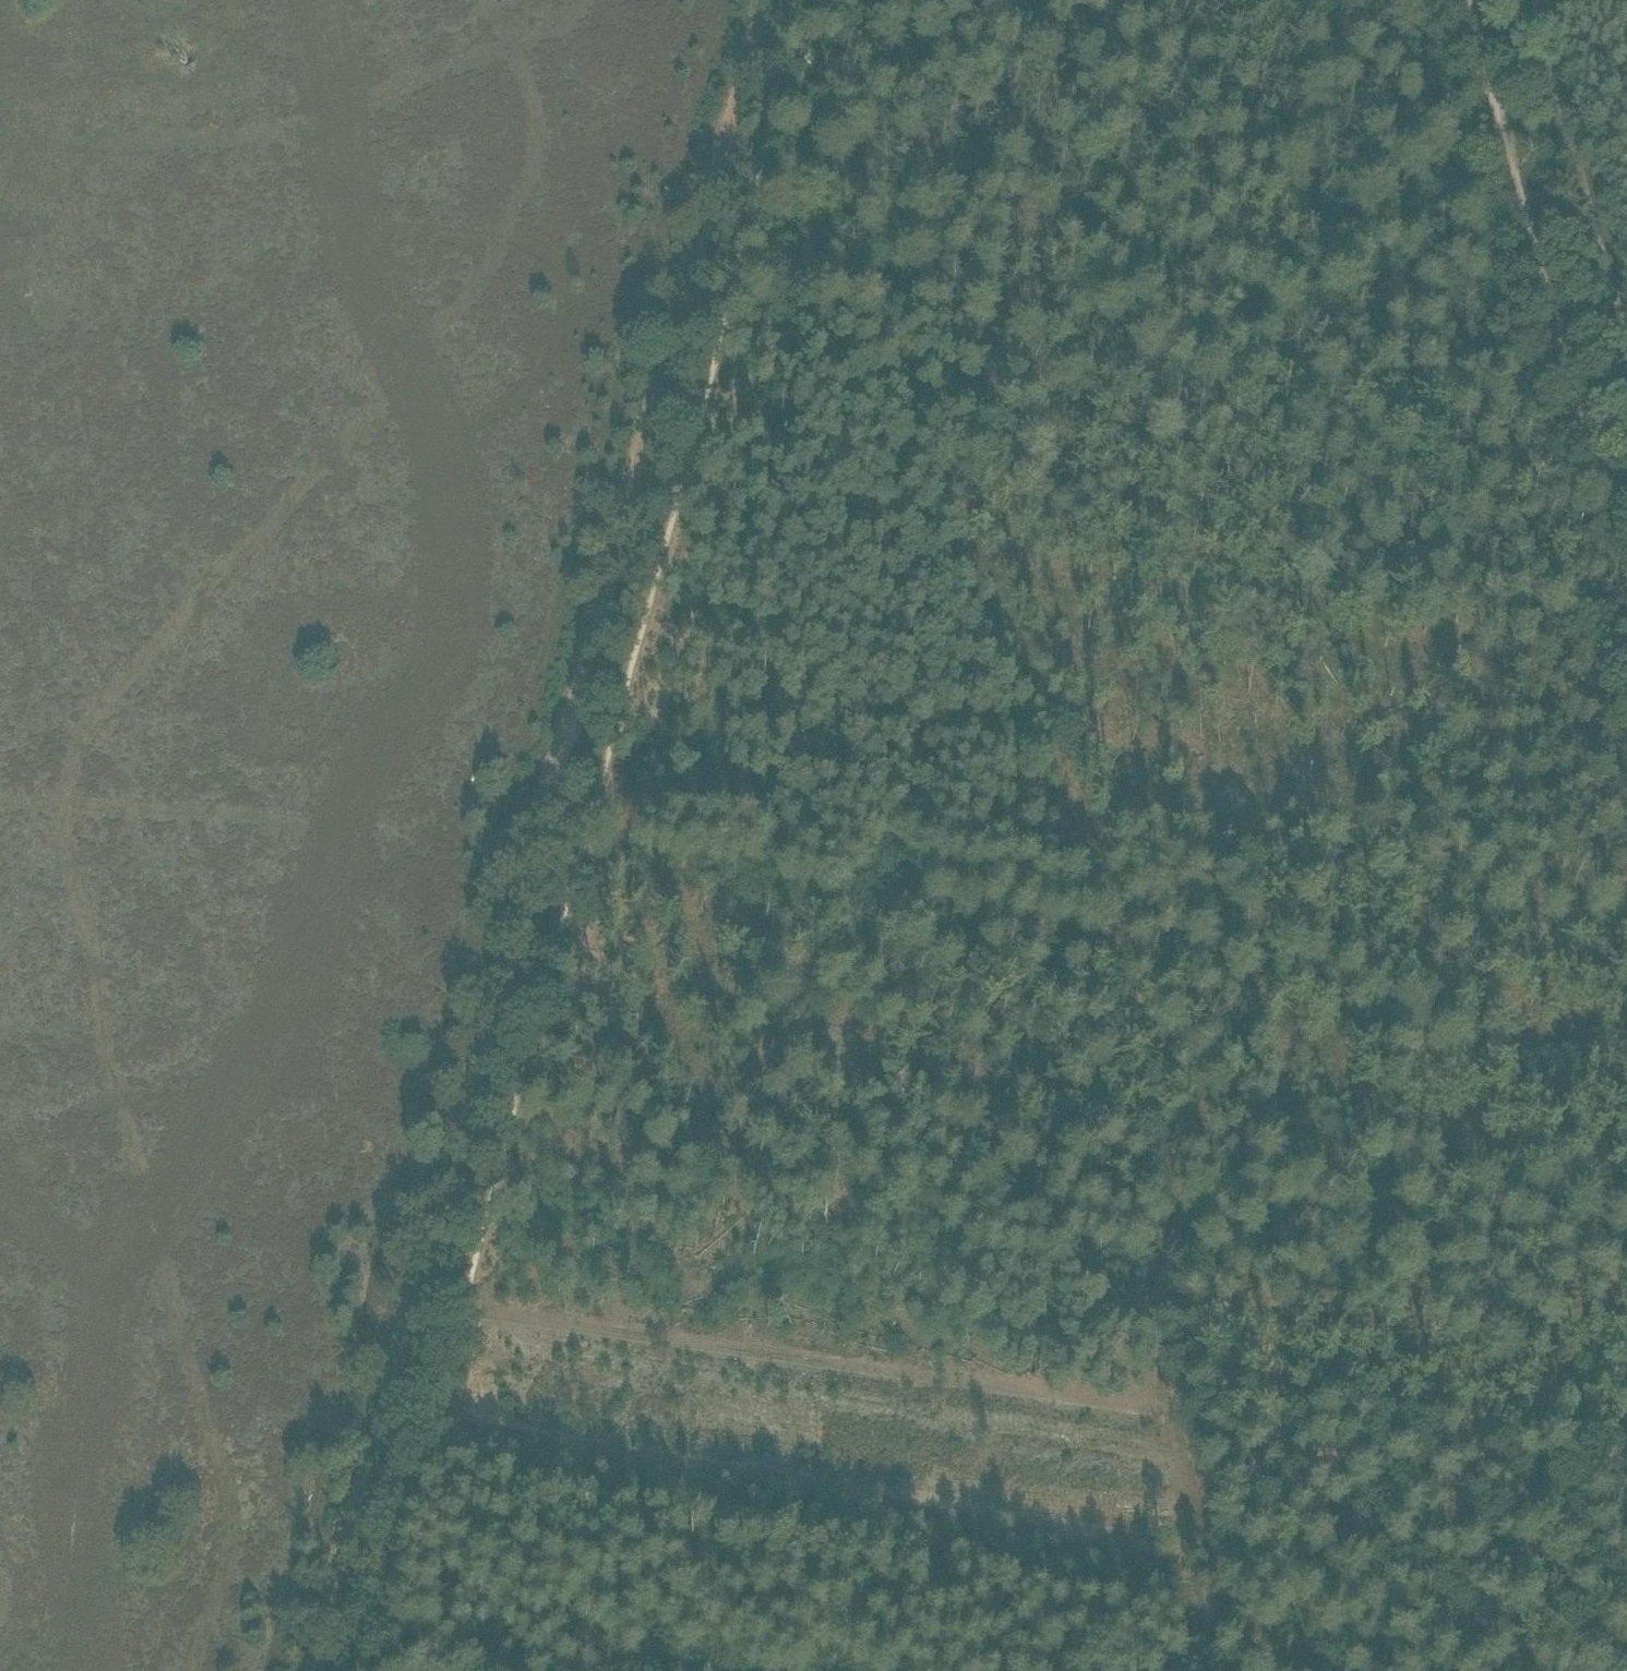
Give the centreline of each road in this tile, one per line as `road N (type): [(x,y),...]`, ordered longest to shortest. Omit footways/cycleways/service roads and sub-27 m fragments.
road 1 (track): [(763,0),(492,1064),(319,1670)]
road 2 (track): [(1528,0),(1626,336)]

